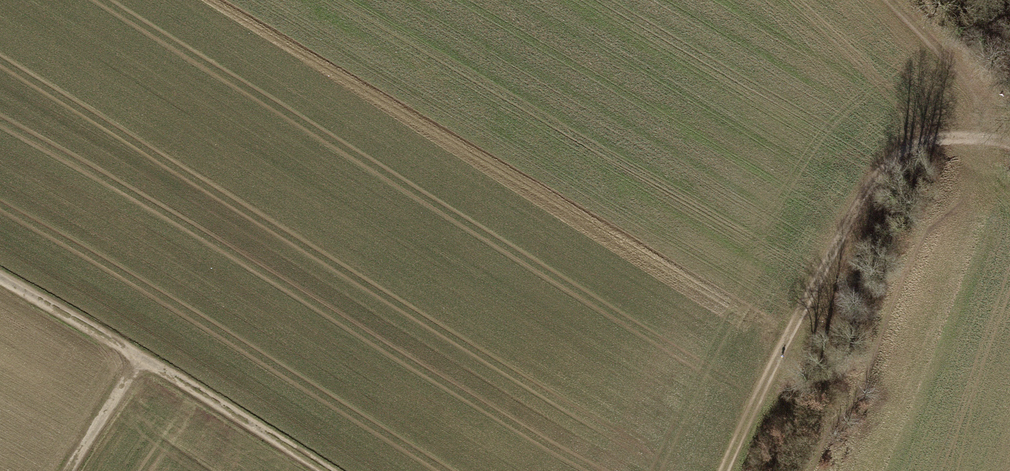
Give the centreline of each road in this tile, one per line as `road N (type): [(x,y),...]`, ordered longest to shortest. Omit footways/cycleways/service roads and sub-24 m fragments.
road 1 (track): [(1009,145),(949,137),(918,144),(870,182),(724,470)]
road 2 (track): [(330,470),(141,358)]
road 3 (track): [(894,0),(988,95),(1009,145)]
road 4 (track): [(0,279),(141,358)]
road 5 (track): [(141,358),(70,470)]

